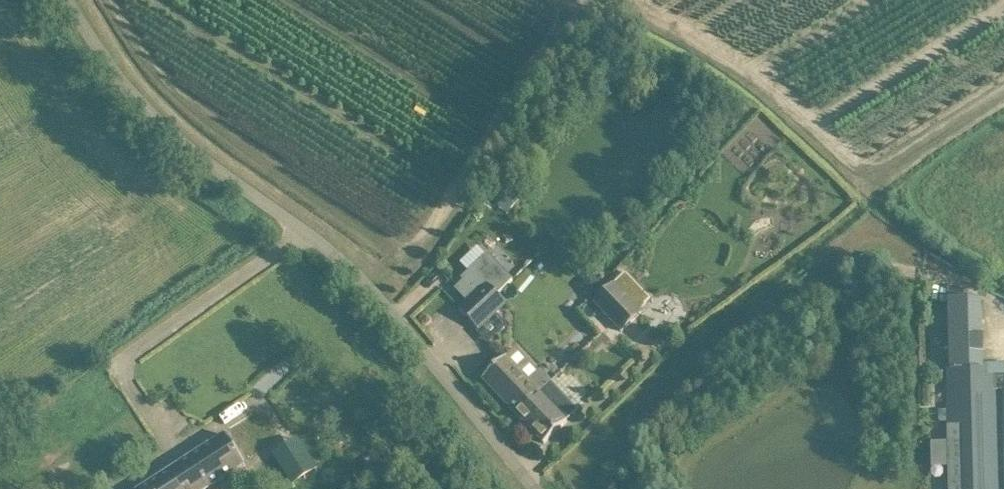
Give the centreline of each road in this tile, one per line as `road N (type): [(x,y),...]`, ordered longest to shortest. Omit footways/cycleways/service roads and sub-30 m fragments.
road 1 (unclassified): [(524,488),(334,278),(143,127),(55,0)]

